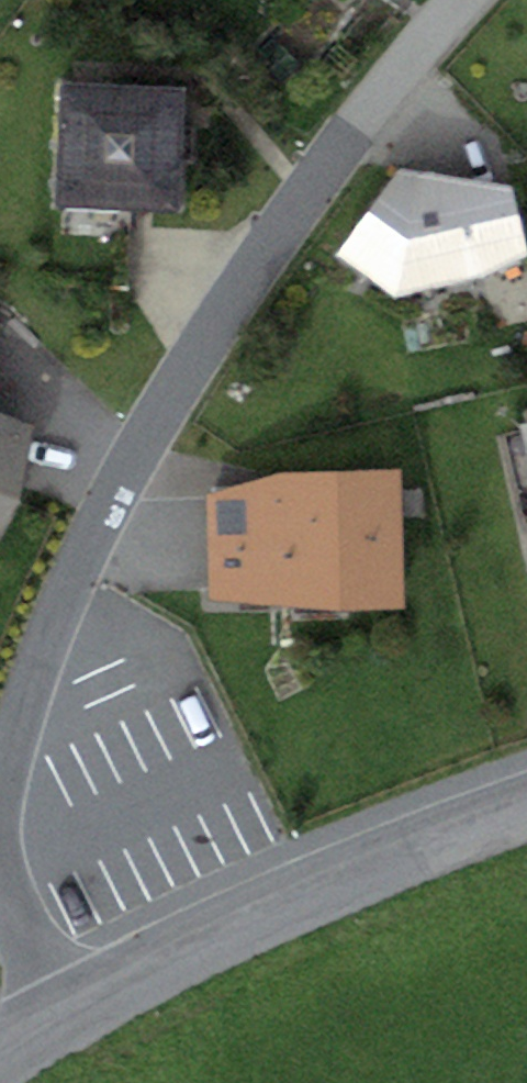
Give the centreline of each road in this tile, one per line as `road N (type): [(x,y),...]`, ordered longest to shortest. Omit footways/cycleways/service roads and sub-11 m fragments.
road 1 (residential): [(0,799),(48,635),(140,448),(348,133),(462,0)]
road 2 (tertiary): [(57,1024),(335,888),(526,811)]
road 3 (residential): [(57,1024),(0,870)]

